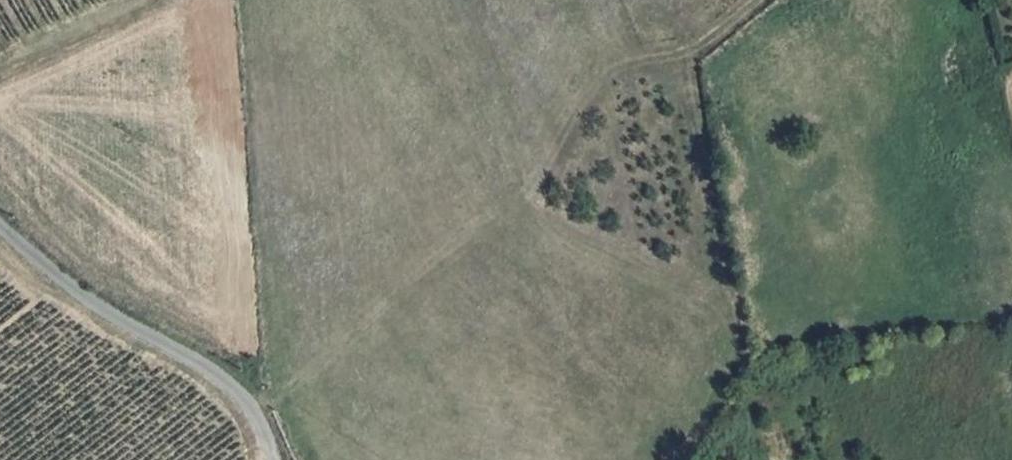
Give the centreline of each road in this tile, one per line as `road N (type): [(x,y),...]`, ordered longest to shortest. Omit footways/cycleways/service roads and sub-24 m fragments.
road 1 (unclassified): [(274,459),(252,410),(223,376),(102,308),(0,222)]

